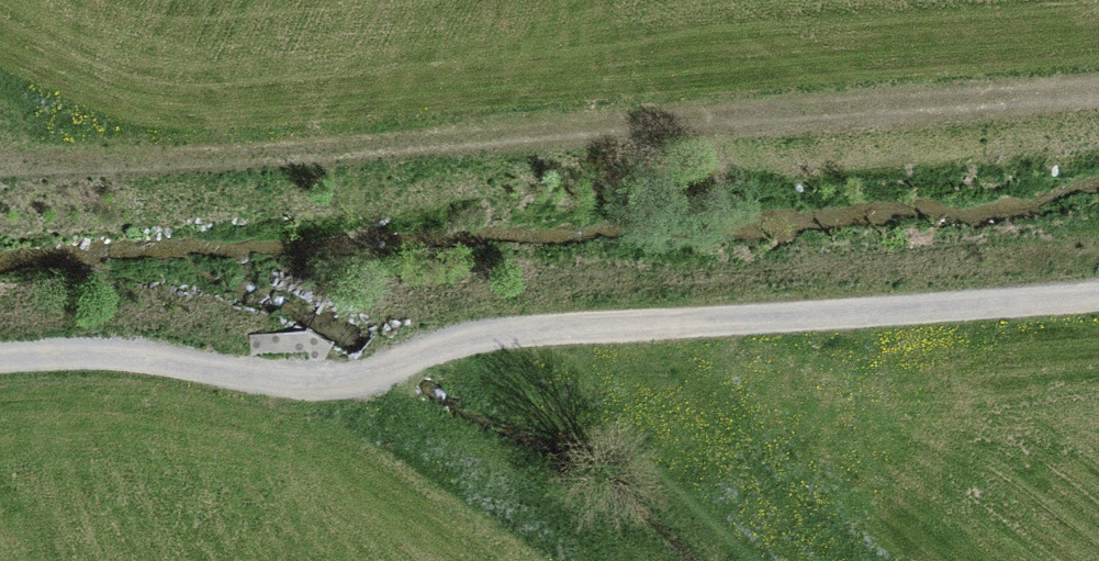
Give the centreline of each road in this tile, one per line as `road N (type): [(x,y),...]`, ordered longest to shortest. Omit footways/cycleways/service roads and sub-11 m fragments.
road 1 (track): [(0,356),(129,350),(273,380),(721,318),(1098,294)]
road 2 (track): [(1098,89),(283,158),(0,166)]

